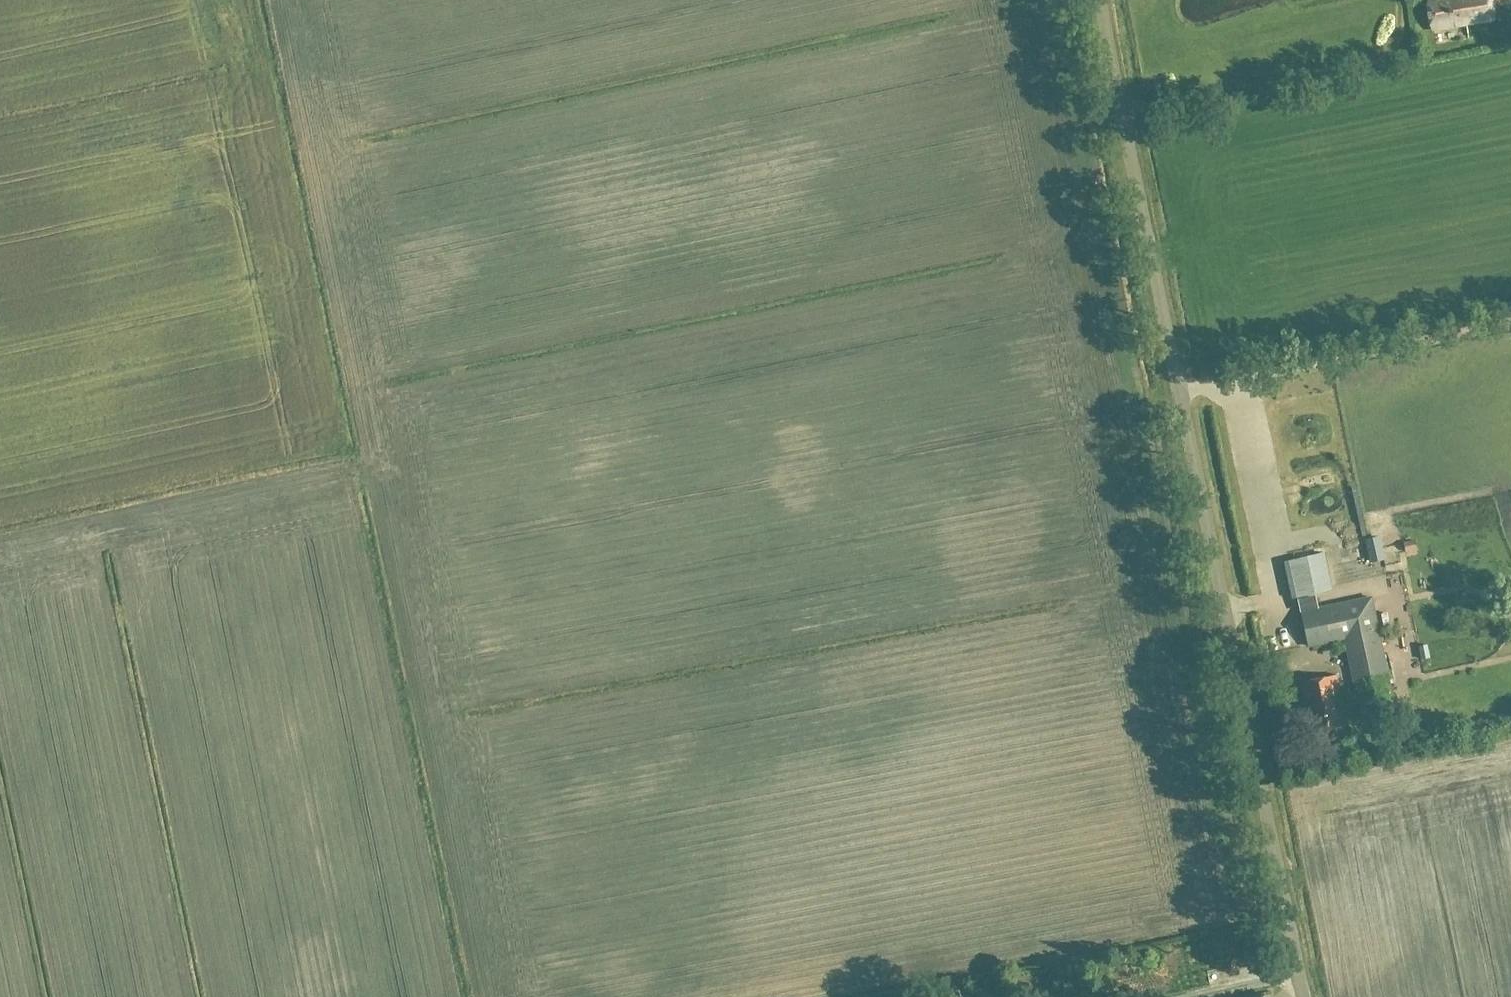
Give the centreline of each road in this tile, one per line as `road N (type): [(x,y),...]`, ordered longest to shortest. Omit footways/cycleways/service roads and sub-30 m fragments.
road 1 (unclassified): [(1307,996),(1102,0)]
road 2 (track): [(1182,391),(1510,321)]

